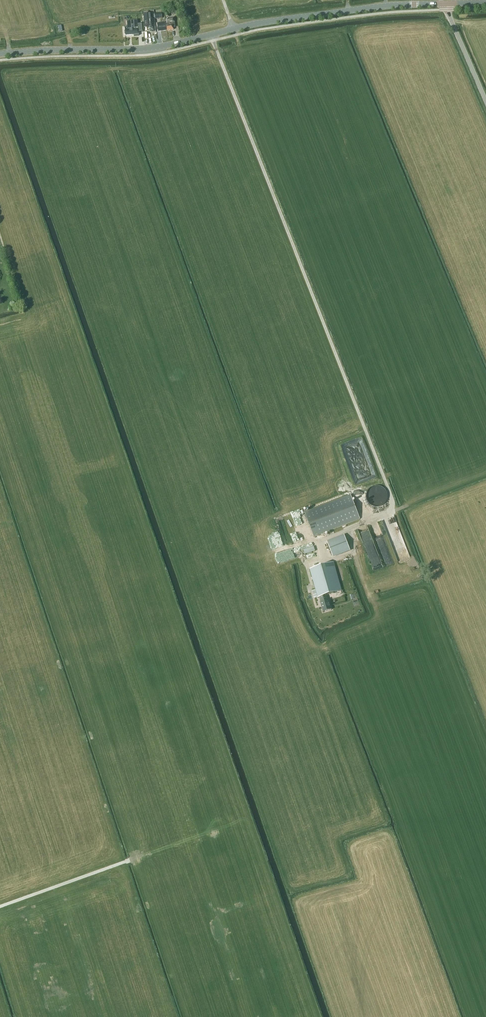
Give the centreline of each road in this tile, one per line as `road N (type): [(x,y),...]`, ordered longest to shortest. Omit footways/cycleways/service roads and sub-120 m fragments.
road 1 (tertiary): [(0,55),(159,48),(286,19),(446,3)]
road 2 (track): [(128,860),(0,906)]

